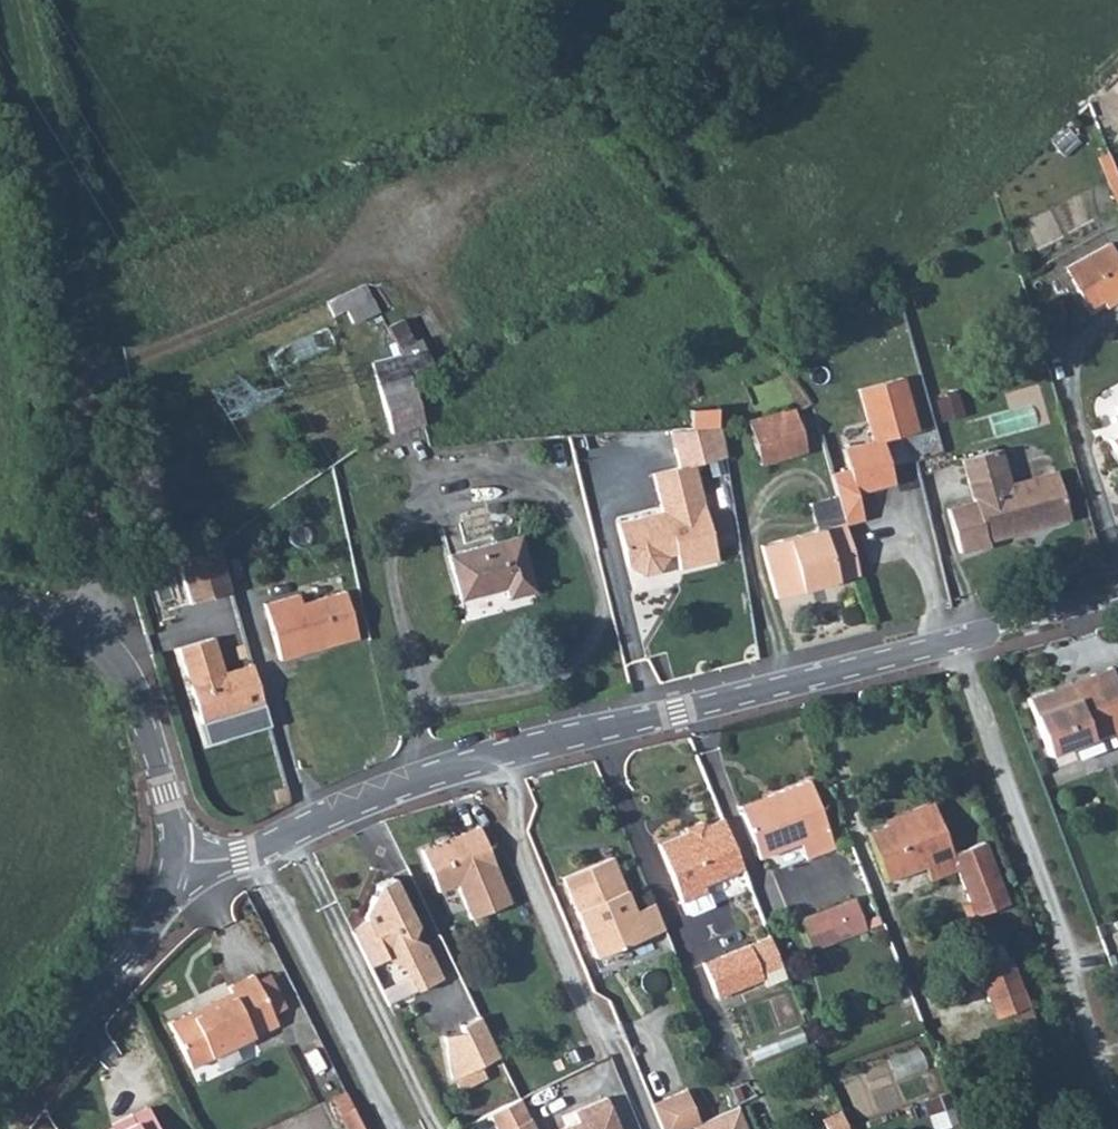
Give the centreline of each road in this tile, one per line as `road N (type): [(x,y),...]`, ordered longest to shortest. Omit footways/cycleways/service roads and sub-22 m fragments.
road 1 (residential): [(173,862),(250,850),(334,808),(446,767),(1117,595)]
road 2 (track): [(10,0),(59,260),(89,492),(96,588),(76,632)]
road 3 (residential): [(0,603),(76,632),(118,673),(173,827),(173,862)]
road 4 (unclassified): [(0,1114),(80,1001),(146,936),(173,862)]

